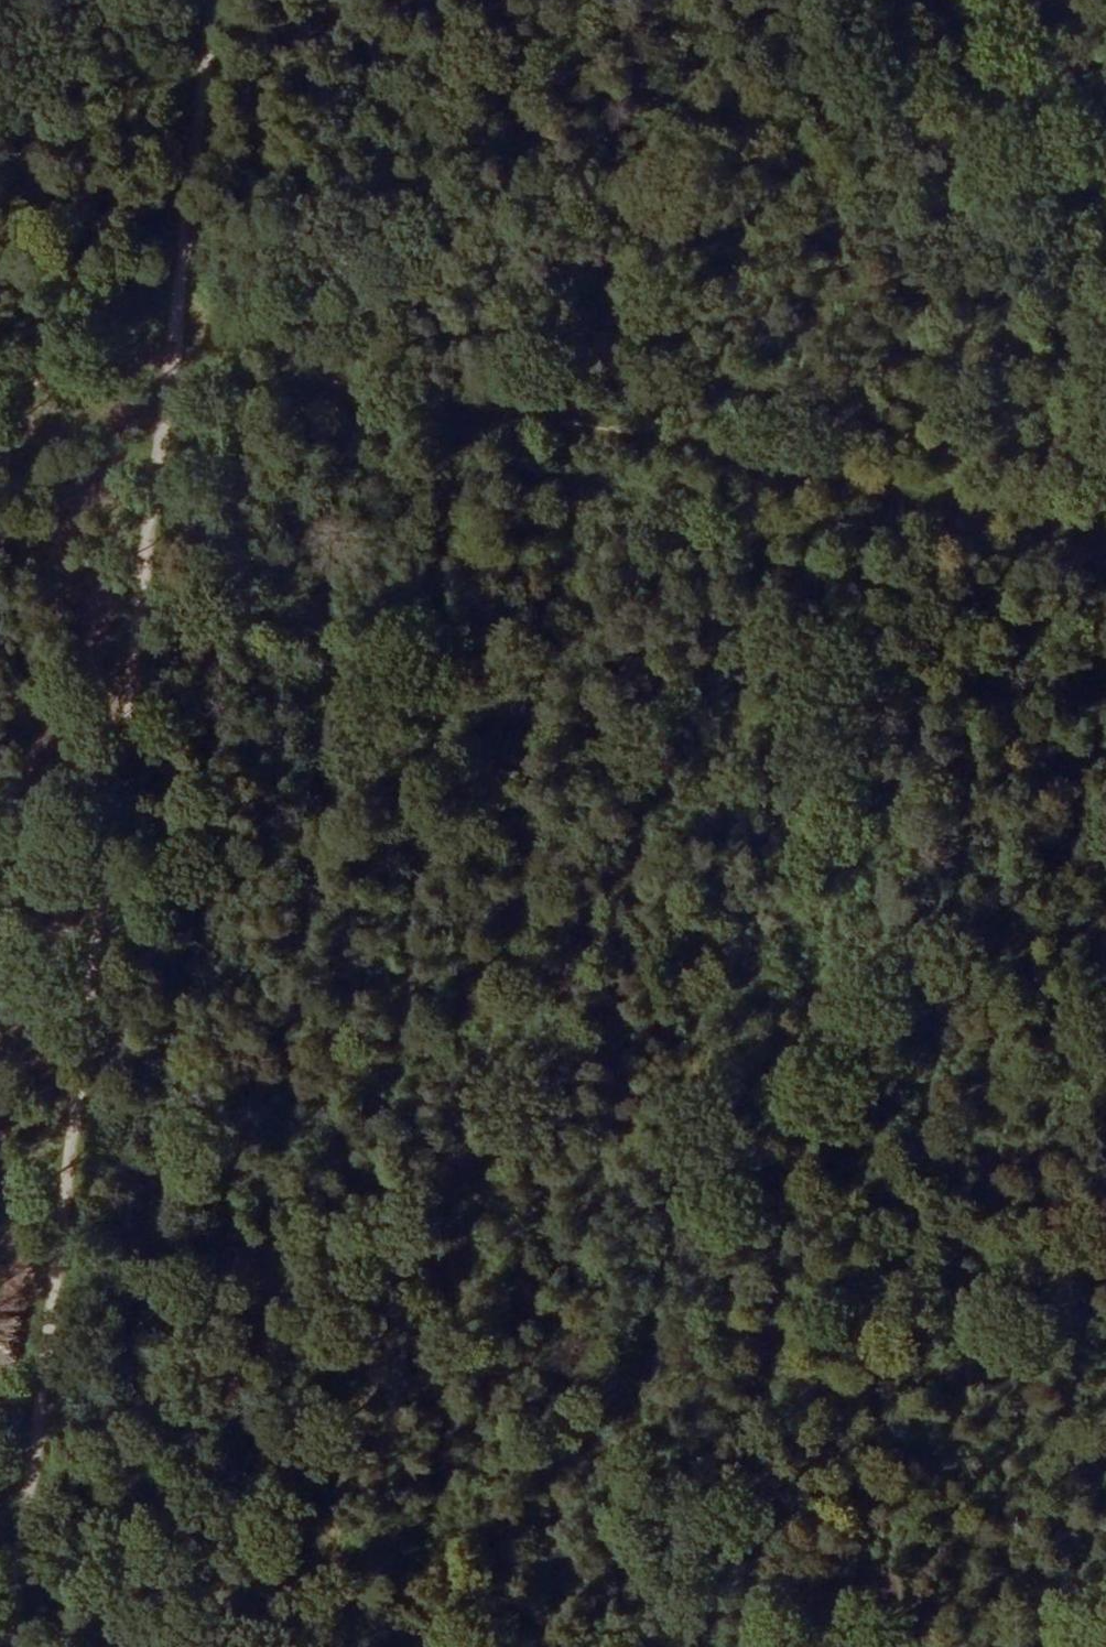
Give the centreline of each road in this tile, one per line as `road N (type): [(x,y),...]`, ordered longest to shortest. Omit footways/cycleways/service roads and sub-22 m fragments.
road 1 (track): [(215,0),(1,1646)]
road 2 (track): [(1105,202),(965,0)]

